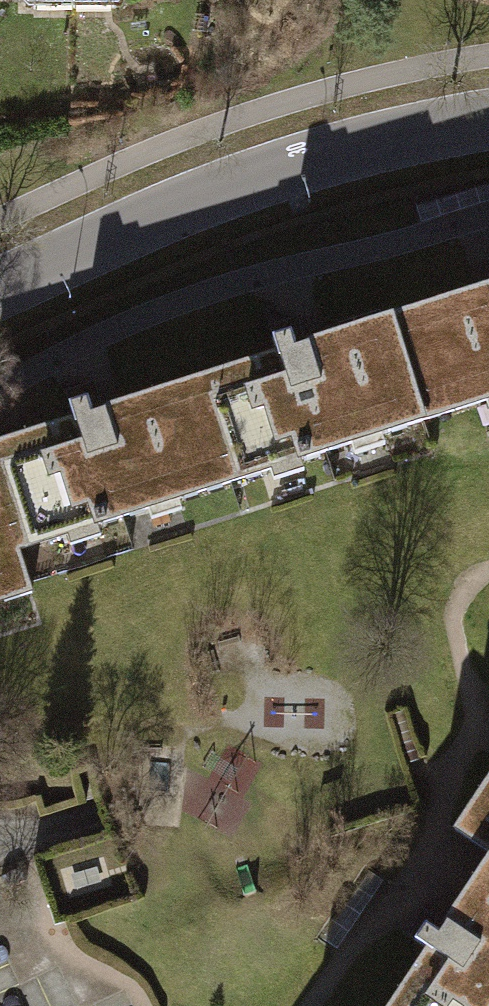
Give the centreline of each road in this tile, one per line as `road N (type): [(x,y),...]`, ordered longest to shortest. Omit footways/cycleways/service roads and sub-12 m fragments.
road 1 (residential): [(0,287),(236,183),(375,141),(488,127)]

